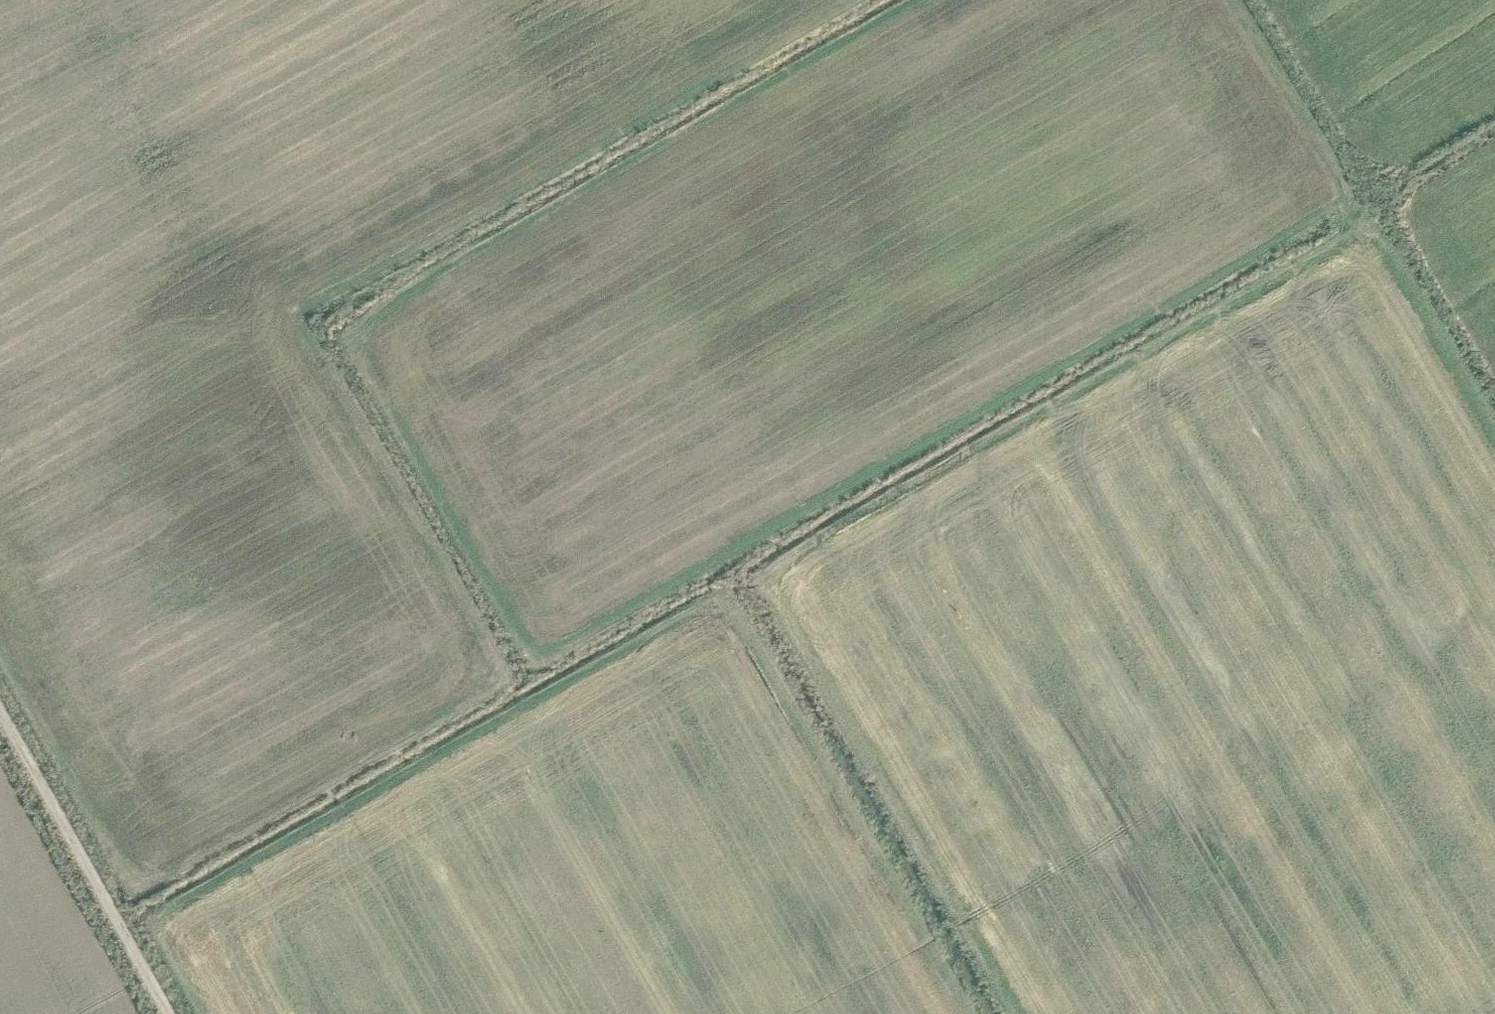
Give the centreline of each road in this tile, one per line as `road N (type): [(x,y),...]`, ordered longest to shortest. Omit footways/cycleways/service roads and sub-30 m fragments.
road 1 (track): [(169,1013),(0,712)]

